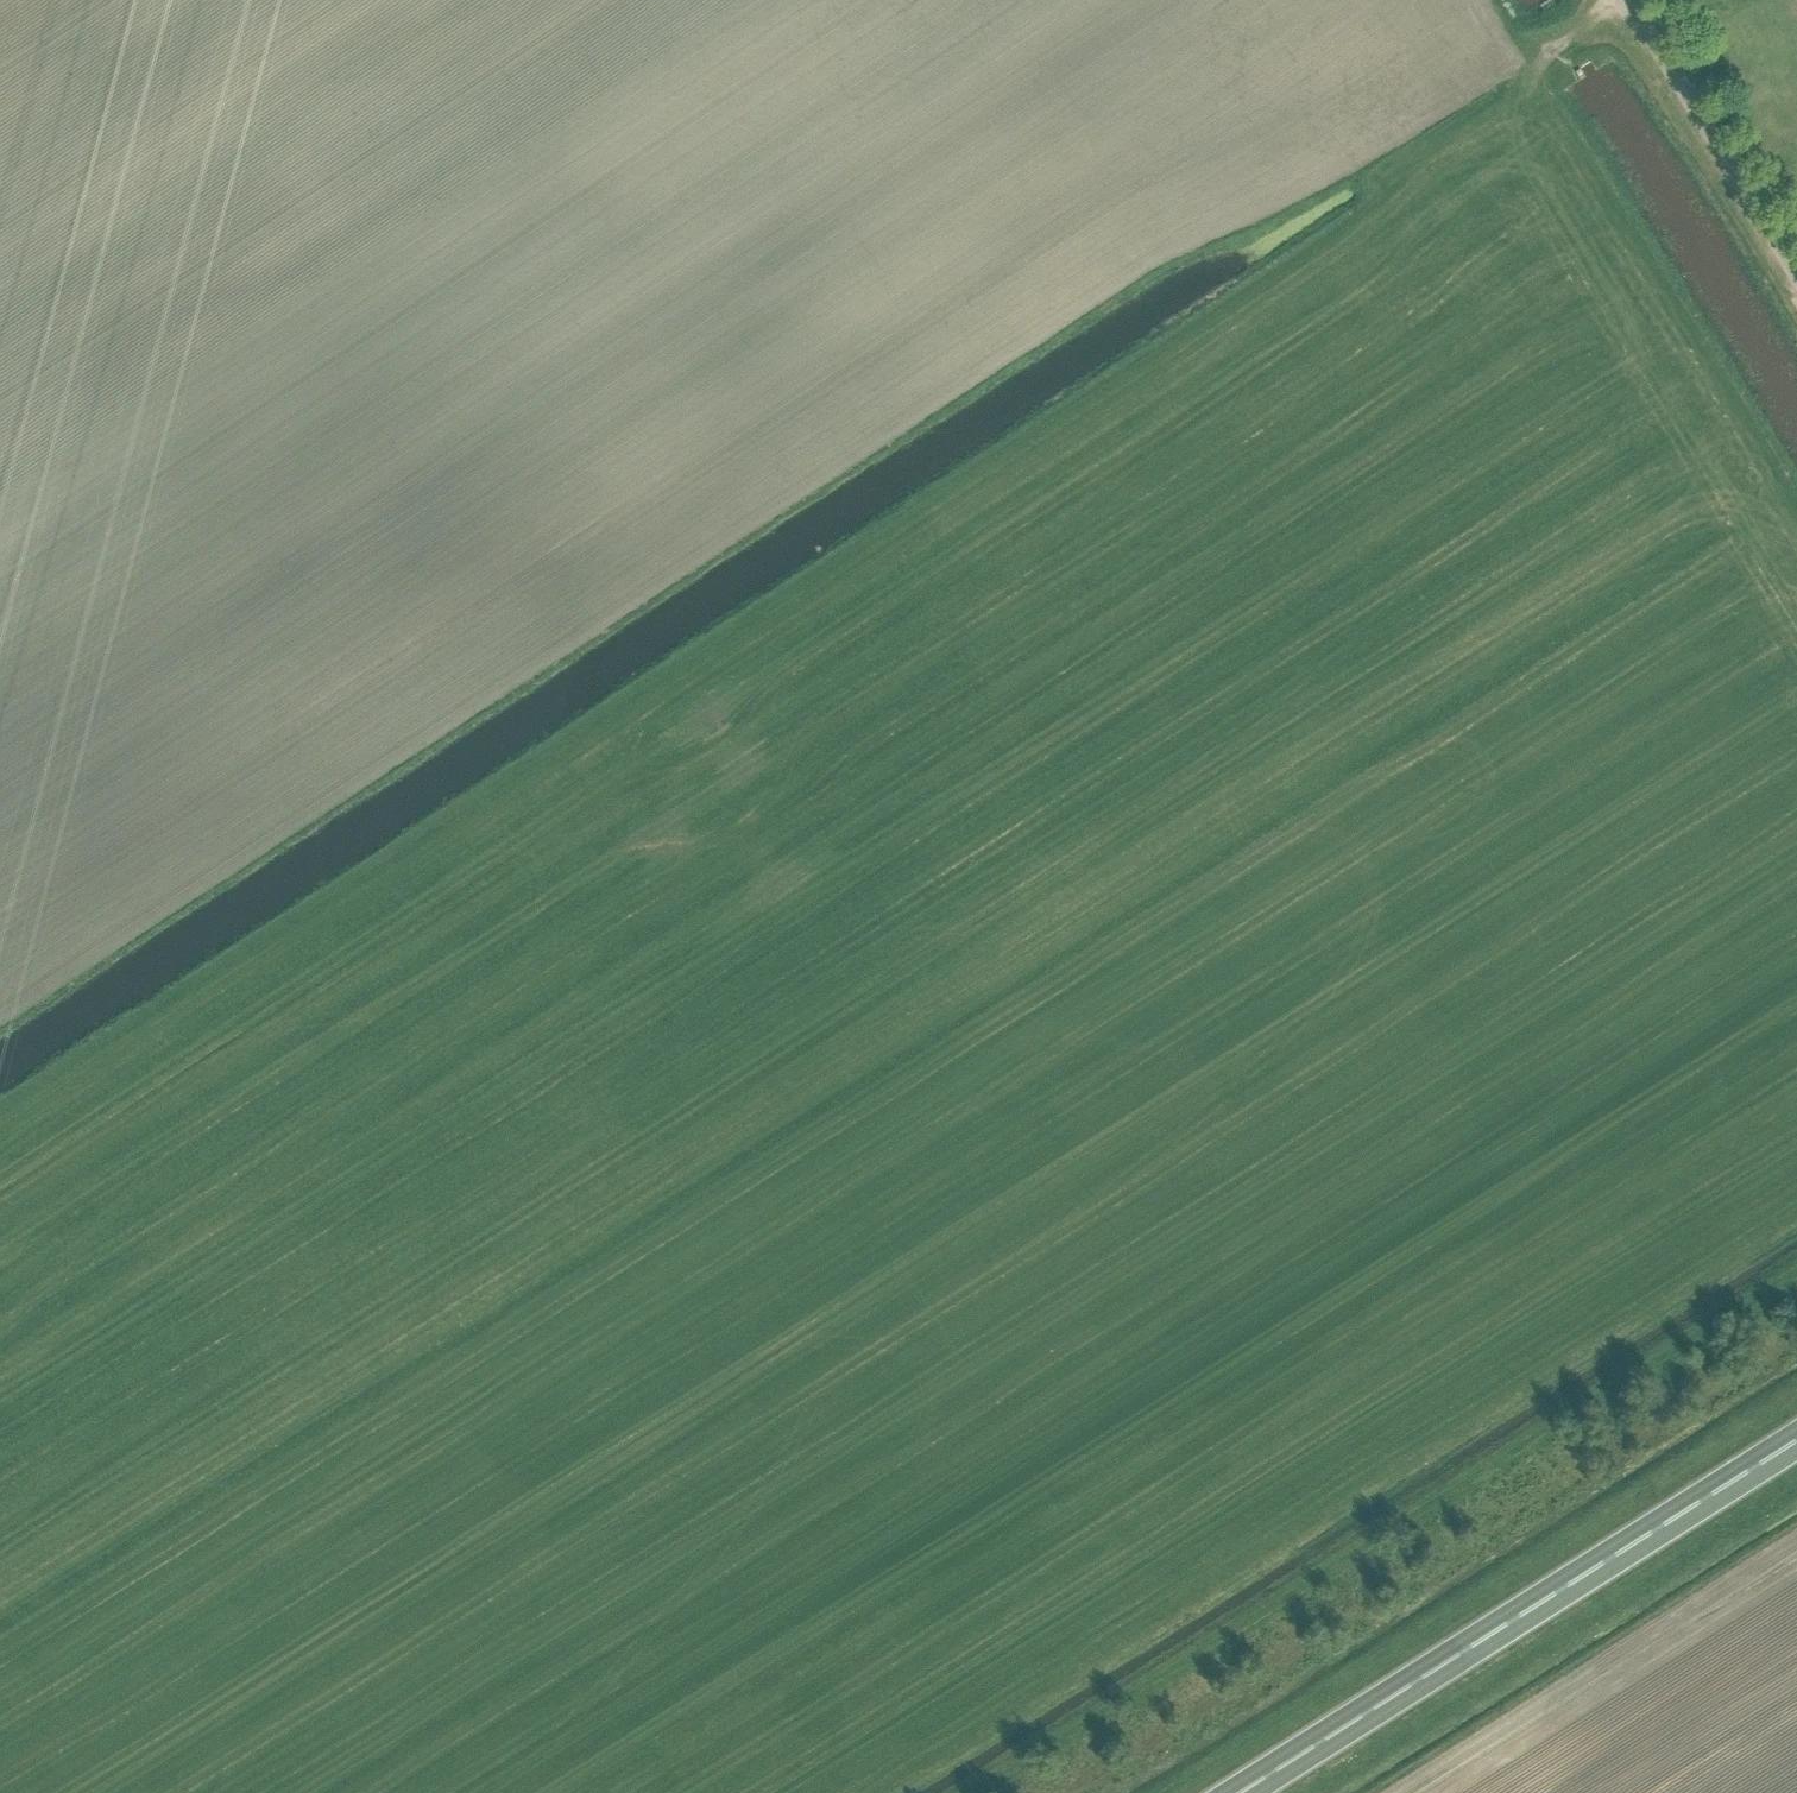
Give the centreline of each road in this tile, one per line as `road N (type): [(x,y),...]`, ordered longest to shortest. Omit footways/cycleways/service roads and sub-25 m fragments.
road 1 (trunk): [(1239,1792),(1796,1440)]
road 2 (unclassified): [(1796,272),(1630,0)]

